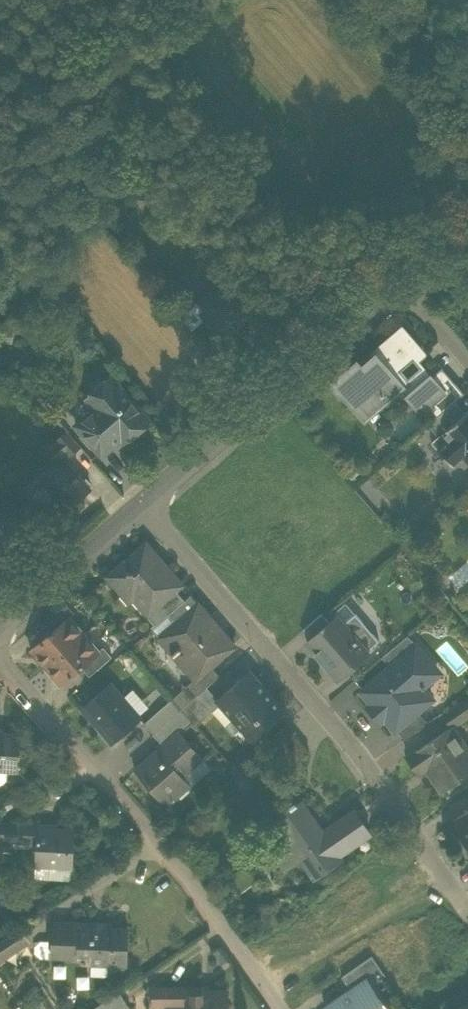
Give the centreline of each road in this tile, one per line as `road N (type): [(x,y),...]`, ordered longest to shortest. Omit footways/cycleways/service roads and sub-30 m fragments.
road 1 (residential): [(140,505),(322,707),(467,906)]
road 2 (residential): [(281,1008),(186,877),(0,664)]
road 3 (residential): [(140,505),(400,286)]
road 4 (residential): [(0,628),(140,505)]

